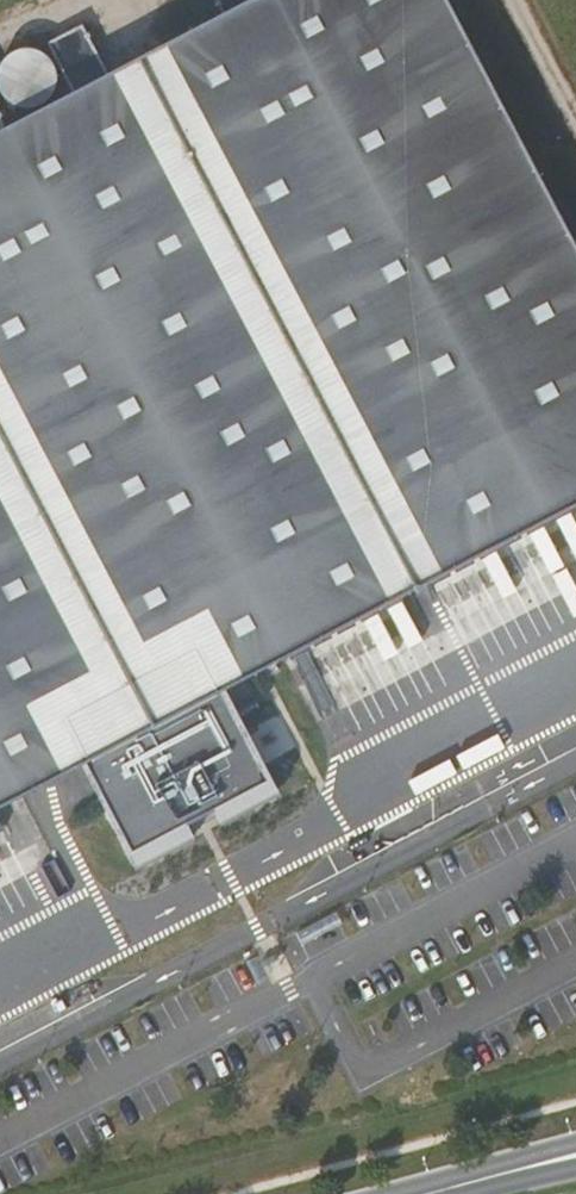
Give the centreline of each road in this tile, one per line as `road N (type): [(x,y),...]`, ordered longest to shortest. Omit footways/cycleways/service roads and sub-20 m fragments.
road 1 (unclassified): [(575,1153),(420,1193)]
road 2 (track): [(575,113),(513,0)]

